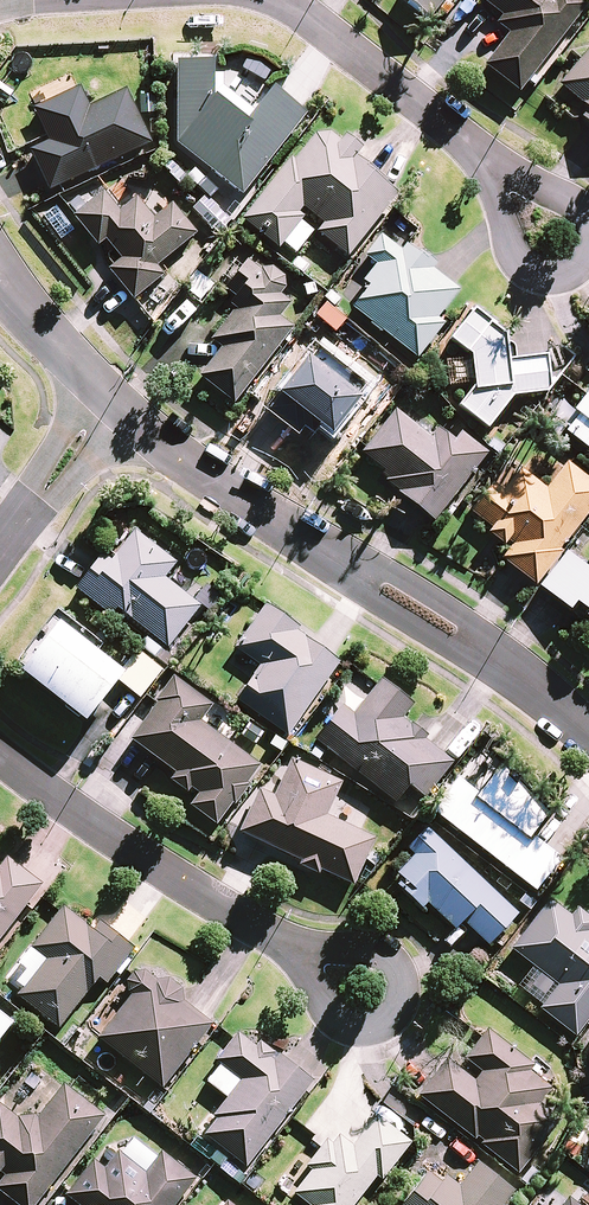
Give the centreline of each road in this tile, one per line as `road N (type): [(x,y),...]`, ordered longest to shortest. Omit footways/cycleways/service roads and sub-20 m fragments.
road 1 (residential): [(114,405),(164,454),(548,703),(588,742)]
road 2 (residential): [(231,913),(302,938),(380,948),(394,958),(402,1000),(382,1025),(345,1027),(316,1005),(295,970)]
road 3 (residential): [(0,749),(231,913)]
road 4 (residential): [(276,0),(306,15),(476,151)]
road 5 (residential): [(0,545),(114,405)]
road 6 (residential): [(0,284),(114,405)]
road 7 (residential): [(476,151),(560,189),(588,223)]
road 8 (residential): [(588,260),(553,281),(529,269),(499,226)]

